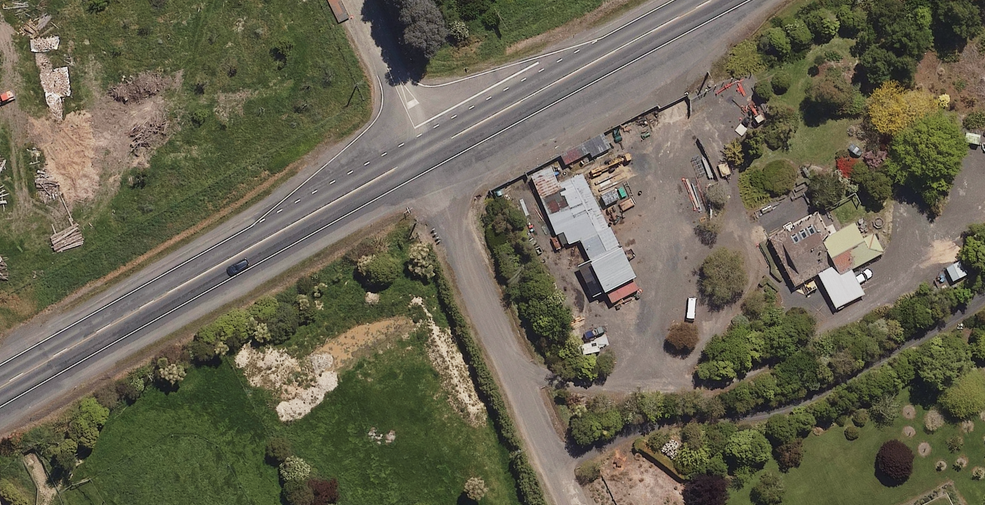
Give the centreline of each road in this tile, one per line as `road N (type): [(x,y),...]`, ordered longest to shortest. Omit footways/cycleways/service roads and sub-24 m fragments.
road 1 (trunk): [(425,154),(0,390)]
road 2 (residential): [(425,154),(574,504)]
road 3 (trunk): [(723,0),(425,154)]
road 4 (unclassified): [(358,0),(425,154)]

